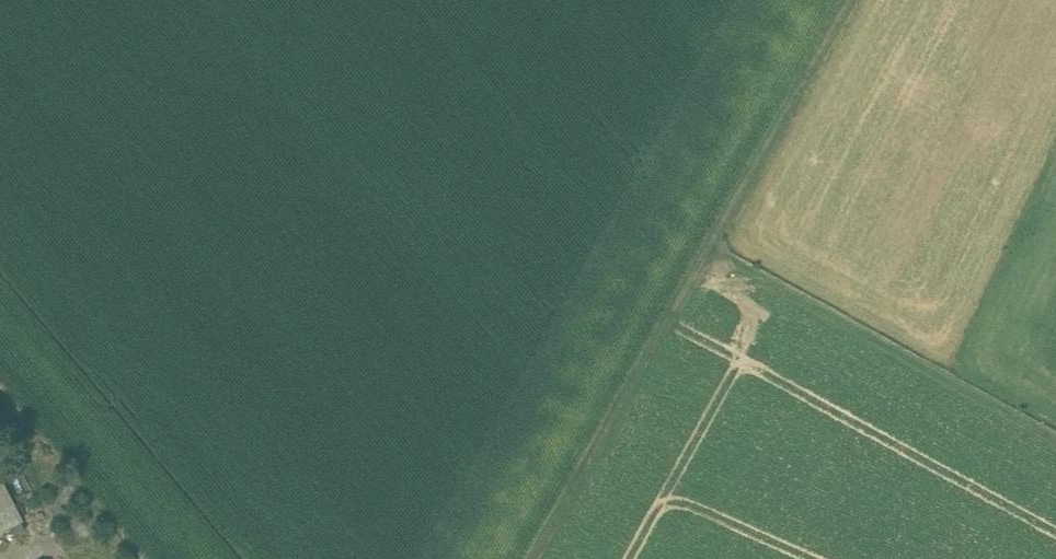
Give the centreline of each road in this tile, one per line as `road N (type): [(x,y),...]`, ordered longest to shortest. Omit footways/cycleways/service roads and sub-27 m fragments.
road 1 (track): [(535,558),(850,0)]
road 2 (track): [(1055,440),(710,248)]

